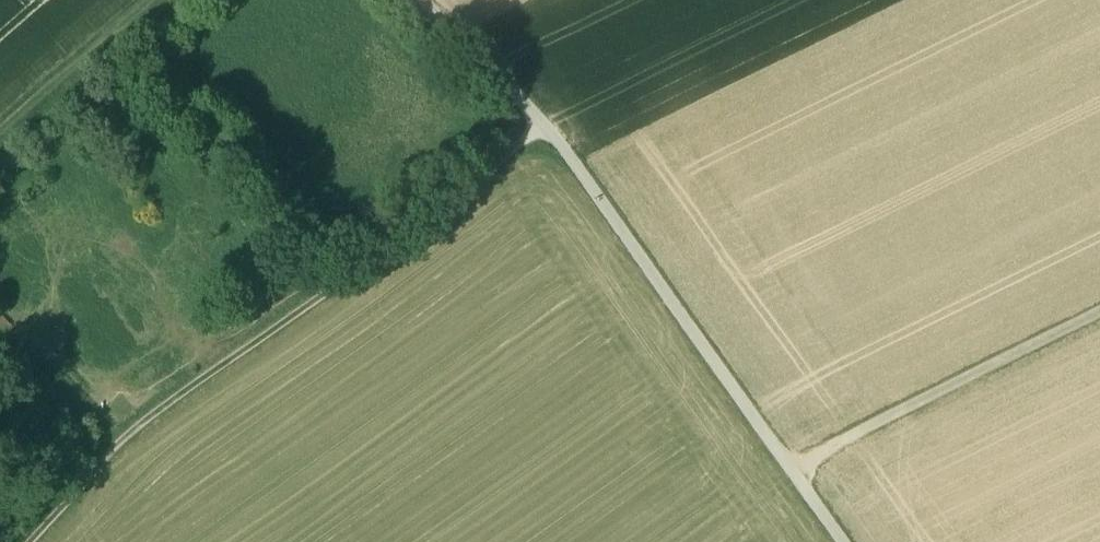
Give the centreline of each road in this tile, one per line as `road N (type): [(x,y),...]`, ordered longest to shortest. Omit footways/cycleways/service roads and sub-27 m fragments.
road 1 (track): [(406,0),(571,165),(837,541)]
road 2 (track): [(544,135),(124,437),(26,541)]
road 3 (track): [(1099,324),(787,478)]

